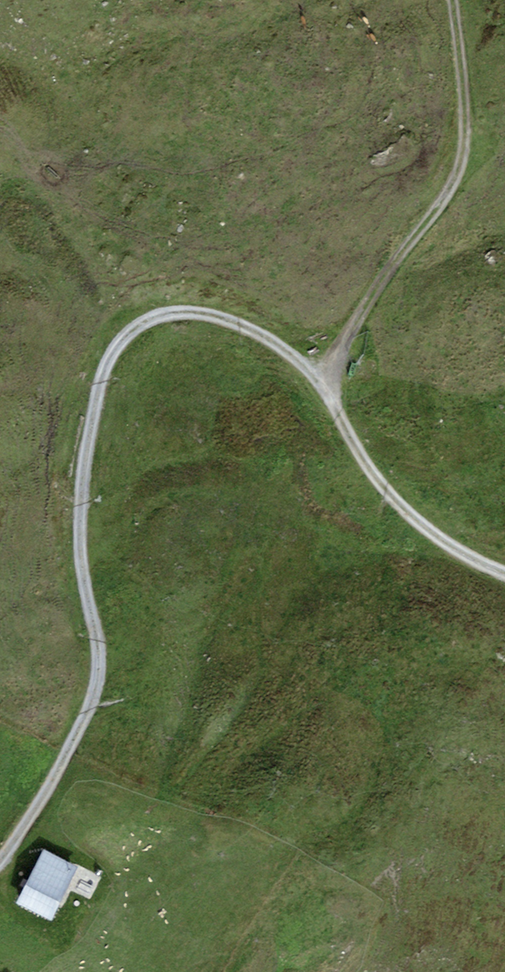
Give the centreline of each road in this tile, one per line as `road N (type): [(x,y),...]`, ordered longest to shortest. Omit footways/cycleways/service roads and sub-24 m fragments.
road 1 (track): [(0,851),(102,694),(80,494),(102,379),(139,328),(205,317),(288,353),(389,497),(504,579)]
road 2 (track): [(452,0),(468,156),(431,228),(362,324),(334,409)]

